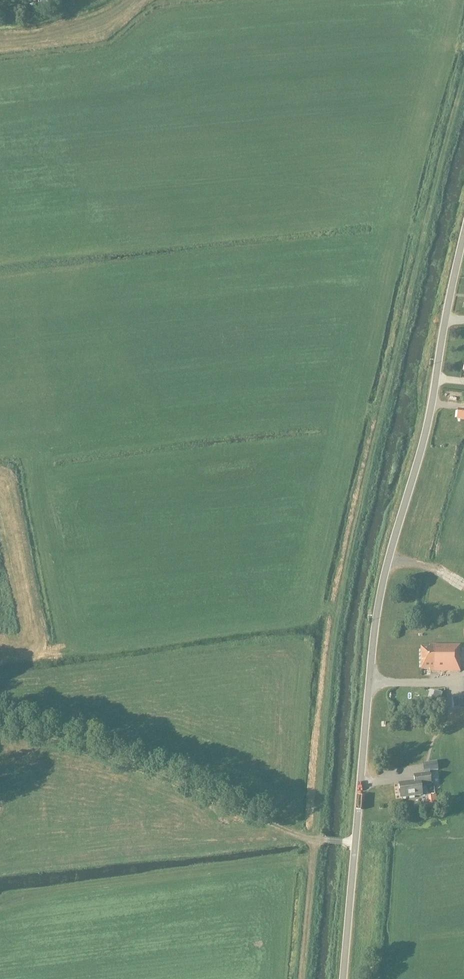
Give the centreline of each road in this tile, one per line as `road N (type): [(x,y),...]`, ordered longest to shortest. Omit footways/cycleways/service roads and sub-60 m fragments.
road 1 (track): [(463,64),(330,635),(299,978)]
road 2 (unclassified): [(343,978),(379,595),(425,435),(463,241)]

